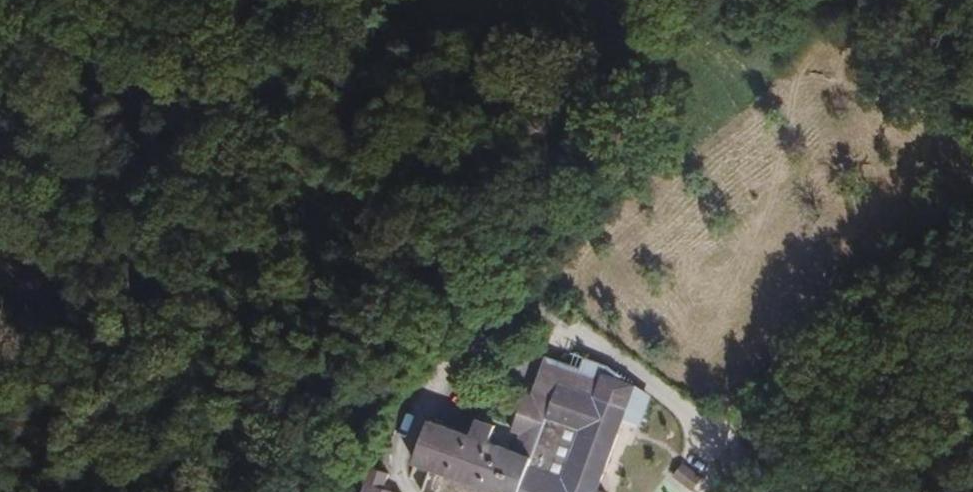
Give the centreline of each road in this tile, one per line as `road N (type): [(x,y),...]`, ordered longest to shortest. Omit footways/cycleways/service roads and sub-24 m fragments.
road 1 (track): [(719,430),(972,220)]
road 2 (unknown): [(579,325),(719,430)]

